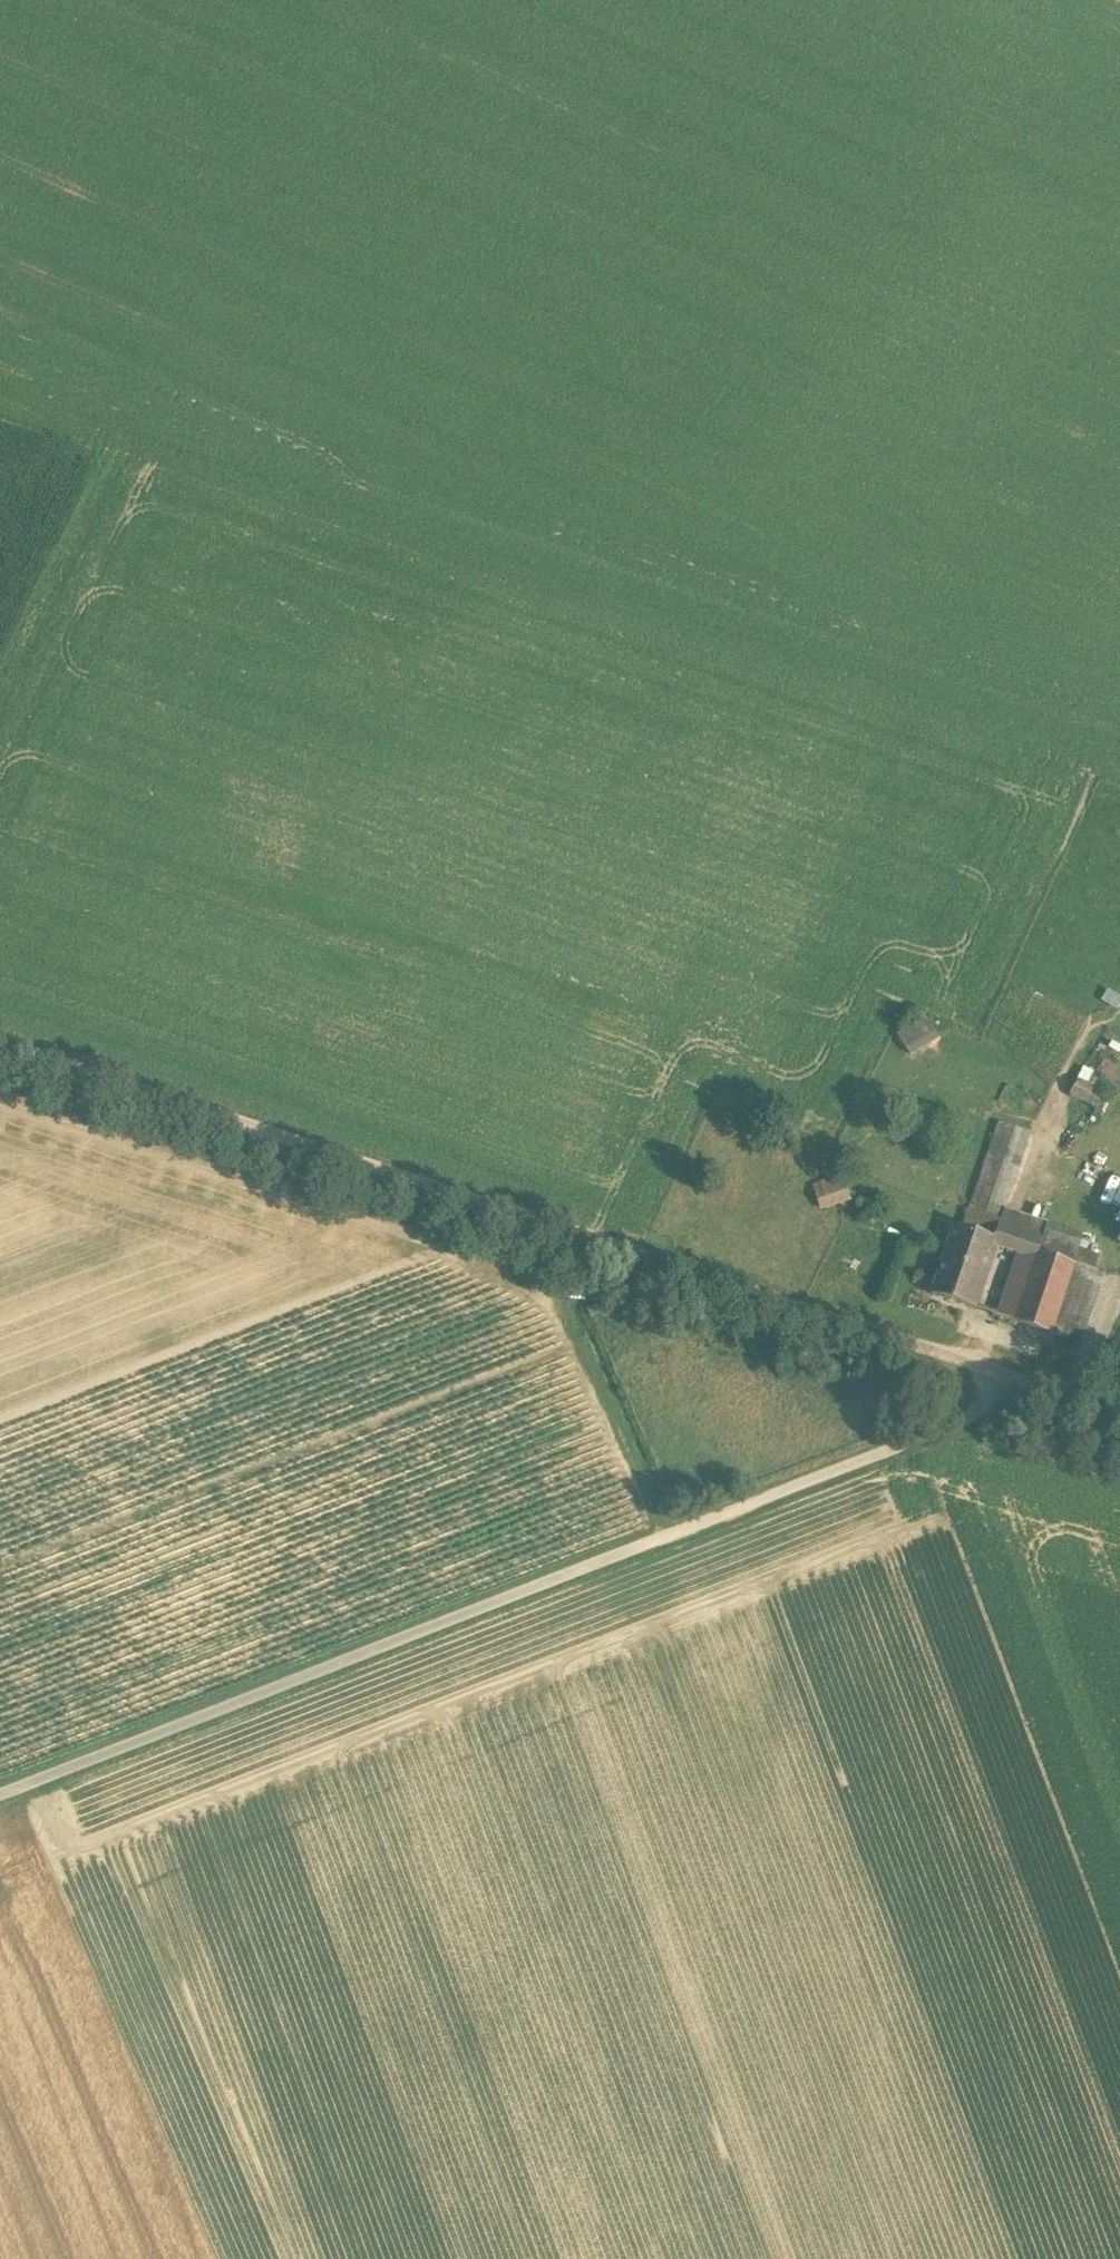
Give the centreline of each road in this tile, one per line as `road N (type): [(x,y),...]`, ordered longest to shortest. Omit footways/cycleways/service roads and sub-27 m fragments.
road 1 (track): [(1039,1389),(0,1794)]
road 2 (track): [(1039,1389),(0,1041)]

